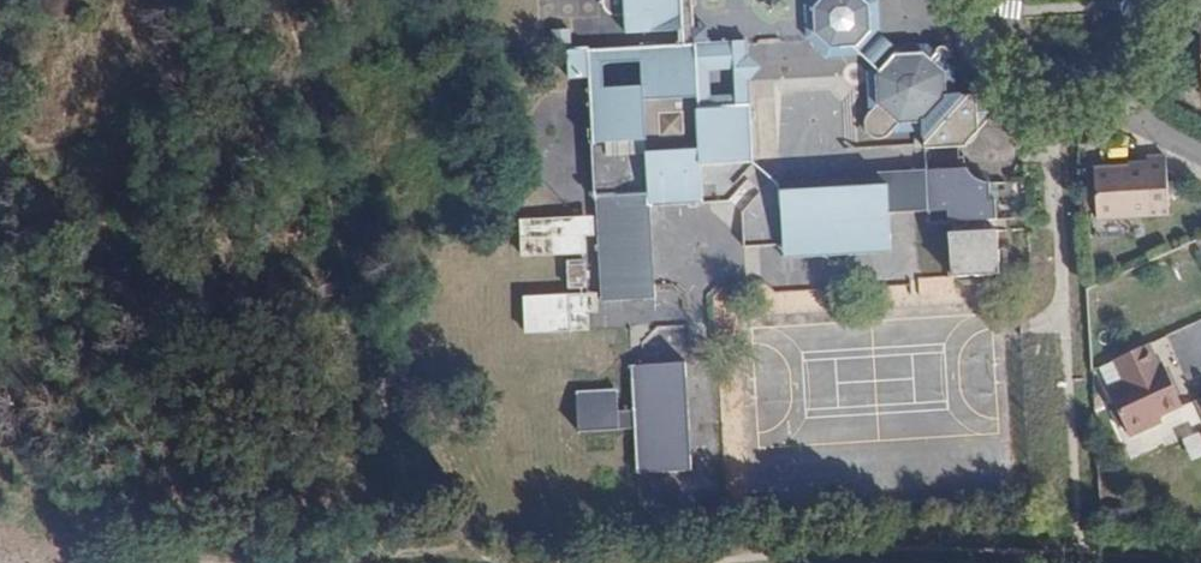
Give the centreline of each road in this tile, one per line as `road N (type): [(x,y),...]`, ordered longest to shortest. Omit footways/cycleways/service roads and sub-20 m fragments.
road 1 (track): [(486,562),(378,404),(285,0)]
road 2 (track): [(0,451),(116,539),(147,549),(360,562)]
road 3 (track): [(307,110),(0,164)]
road 4 (track): [(799,562),(1089,550)]
road 5 (residential): [(986,0),(994,49),(1013,71),(1051,87),(1103,76)]
road 6 (residential): [(1200,150),(1127,114),(1103,76)]

